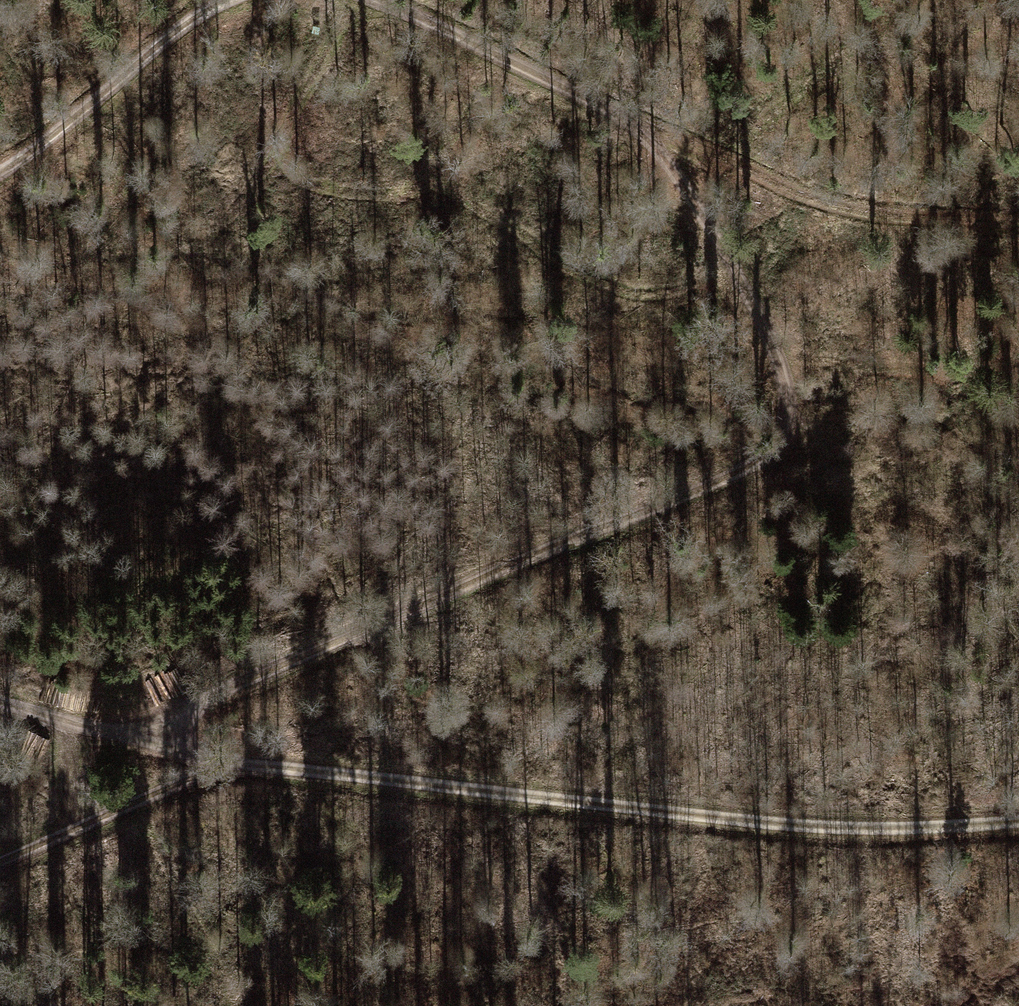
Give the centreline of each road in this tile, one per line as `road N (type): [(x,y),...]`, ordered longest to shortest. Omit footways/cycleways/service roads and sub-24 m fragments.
road 1 (track): [(386,0),(614,109),(682,169),(770,320),(791,435),(728,477),(140,727)]
road 2 (track): [(0,698),(311,769),(853,827),(1018,822)]
road 3 (track): [(614,109),(793,192),(882,215),(1018,224)]
road 4 (track): [(0,178),(54,146),(195,10),(230,0)]
road 5 (track): [(235,754),(0,859)]

